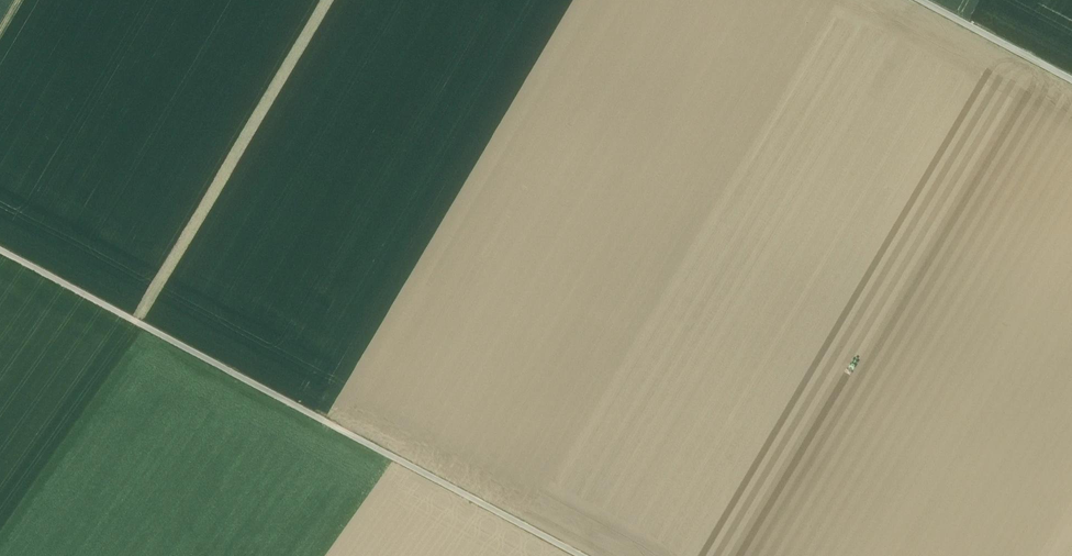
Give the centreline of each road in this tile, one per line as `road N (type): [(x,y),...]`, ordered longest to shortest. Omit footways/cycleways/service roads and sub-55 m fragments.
road 1 (track): [(0,249),(583,555)]
road 2 (track): [(919,0),(1071,81)]

